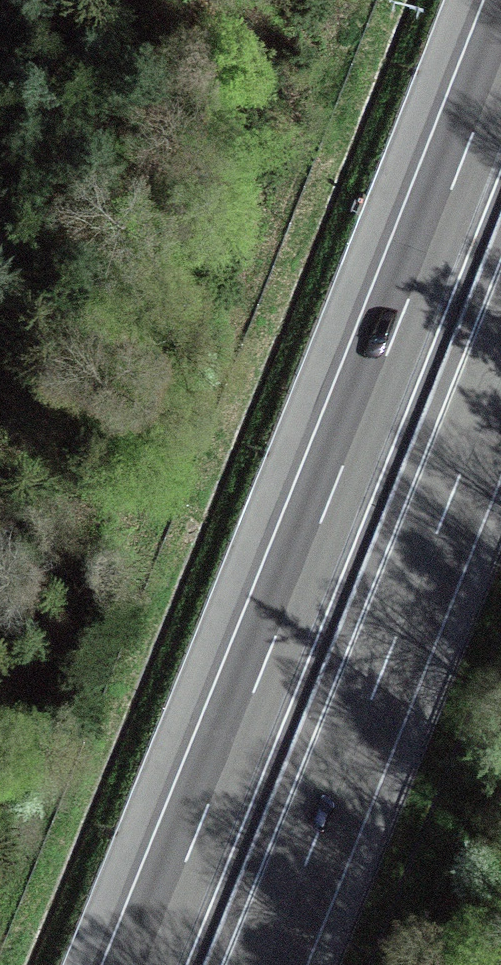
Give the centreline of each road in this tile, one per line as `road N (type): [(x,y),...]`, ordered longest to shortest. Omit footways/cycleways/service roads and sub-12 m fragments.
road 1 (motorway): [(500,61),(144,964)]
road 2 (motorway): [(265,964),(500,370)]

